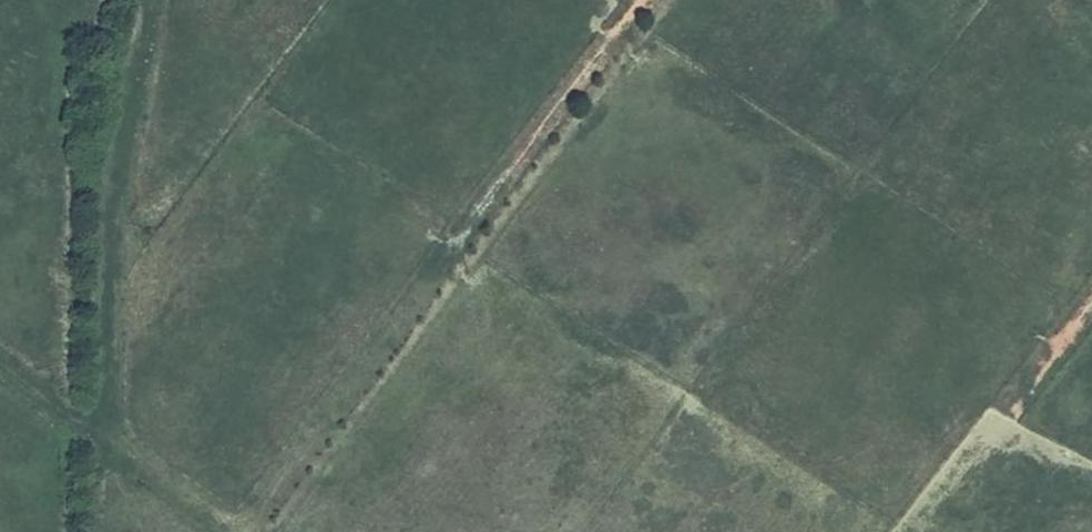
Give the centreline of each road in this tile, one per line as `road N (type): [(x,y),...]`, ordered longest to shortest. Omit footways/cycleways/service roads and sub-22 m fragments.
road 1 (track): [(265,531),(663,0)]
road 2 (track): [(143,0),(104,130),(91,531)]
road 3 (track): [(257,531),(0,348)]

